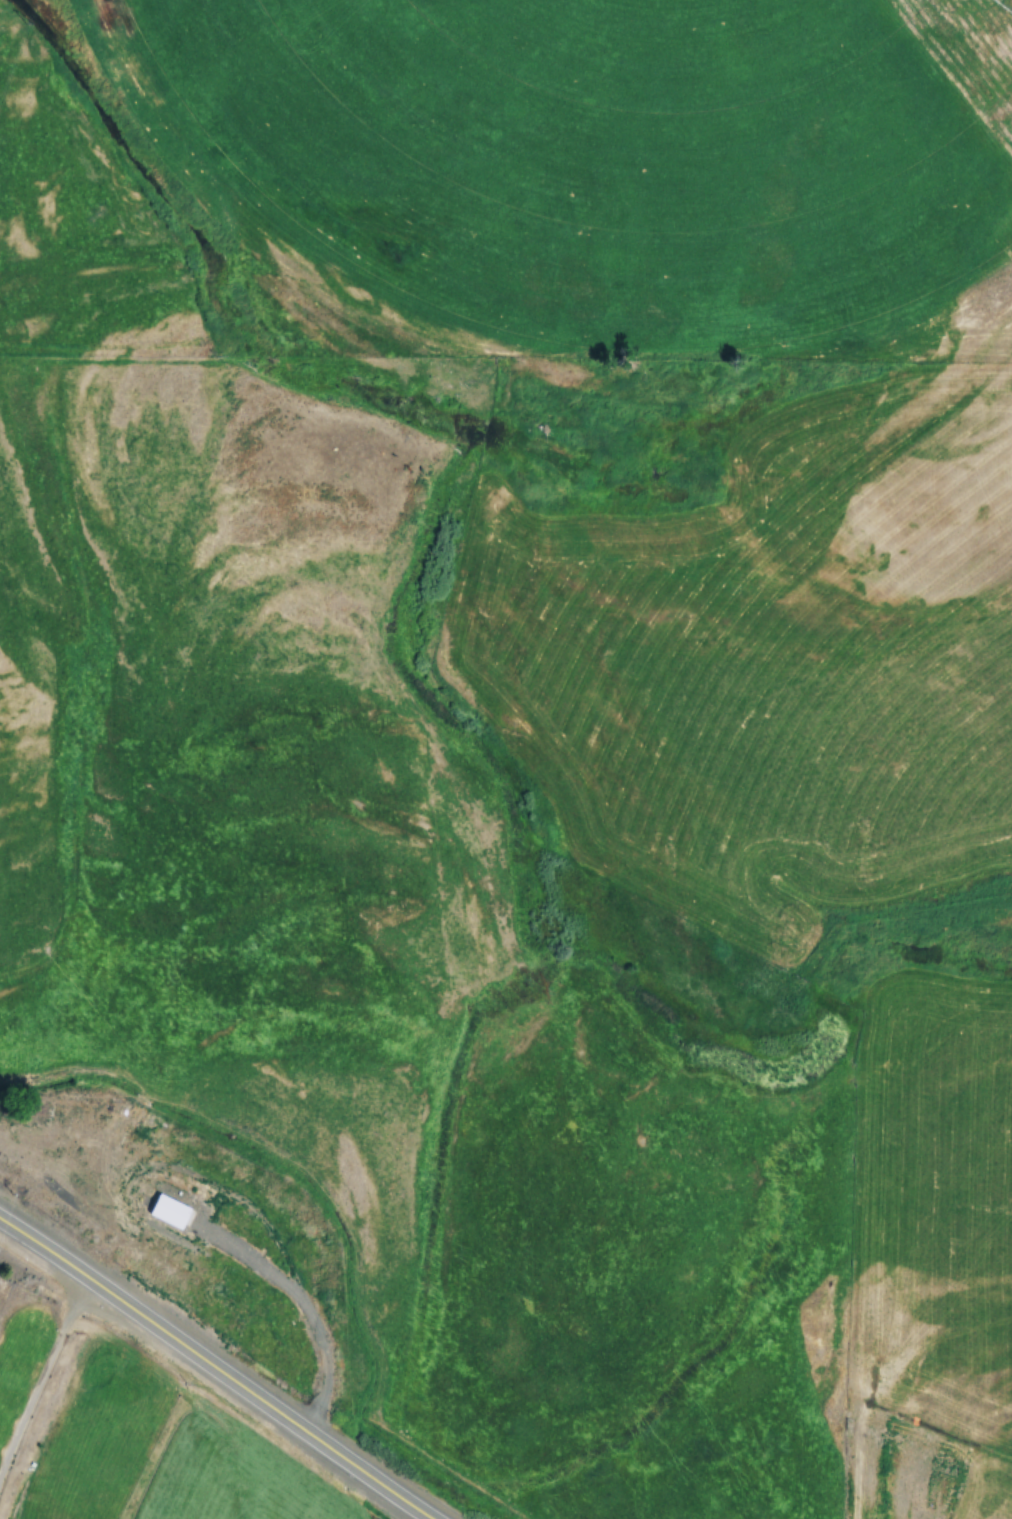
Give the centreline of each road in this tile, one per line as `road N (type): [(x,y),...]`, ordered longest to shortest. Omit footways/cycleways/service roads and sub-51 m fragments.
road 1 (primary): [(444,1518),(84,1282),(0,1217)]

